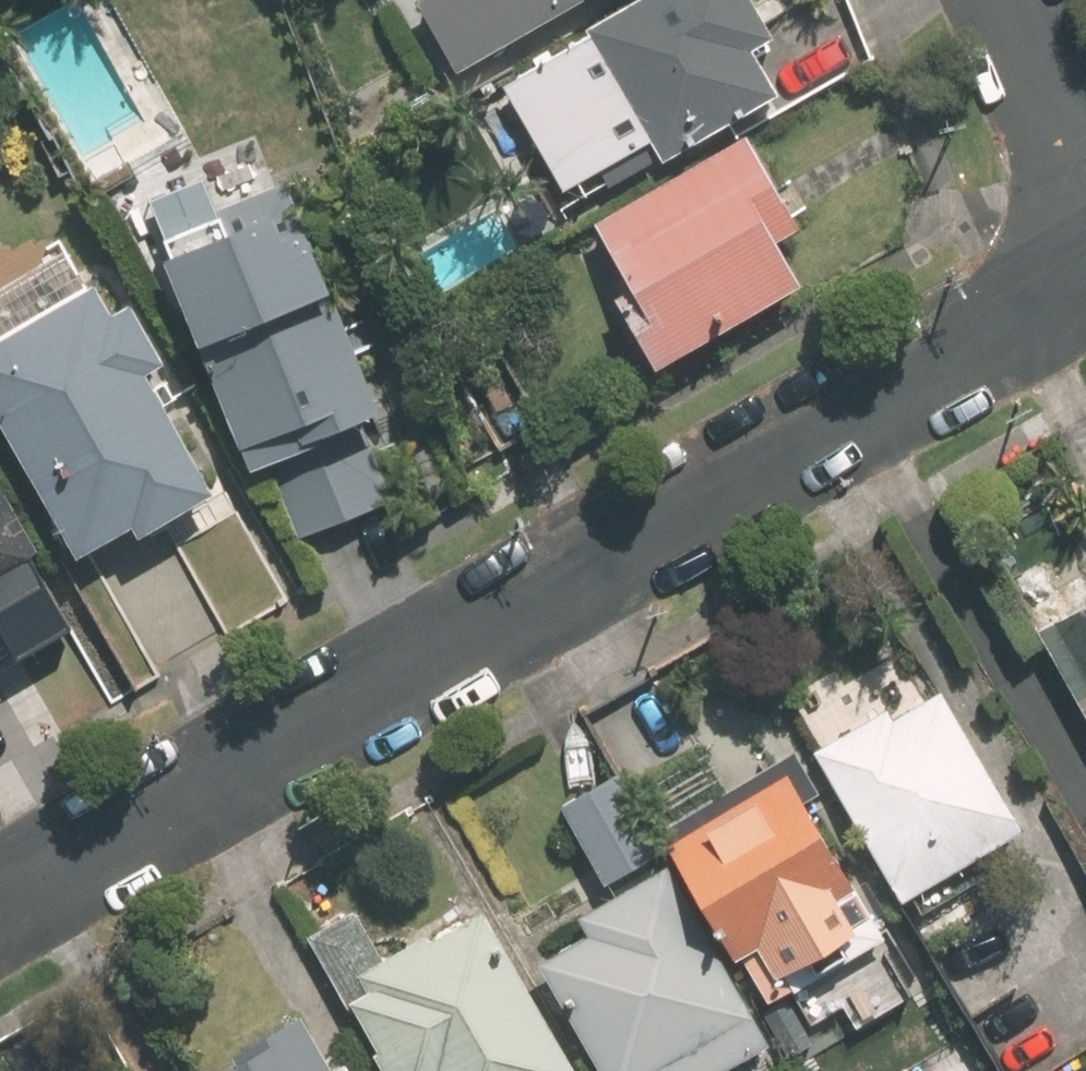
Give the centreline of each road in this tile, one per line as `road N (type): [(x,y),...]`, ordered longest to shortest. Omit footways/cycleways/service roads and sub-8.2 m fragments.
road 1 (residential): [(1085,262),(0,878)]
road 2 (residential): [(1085,203),(1004,0)]

